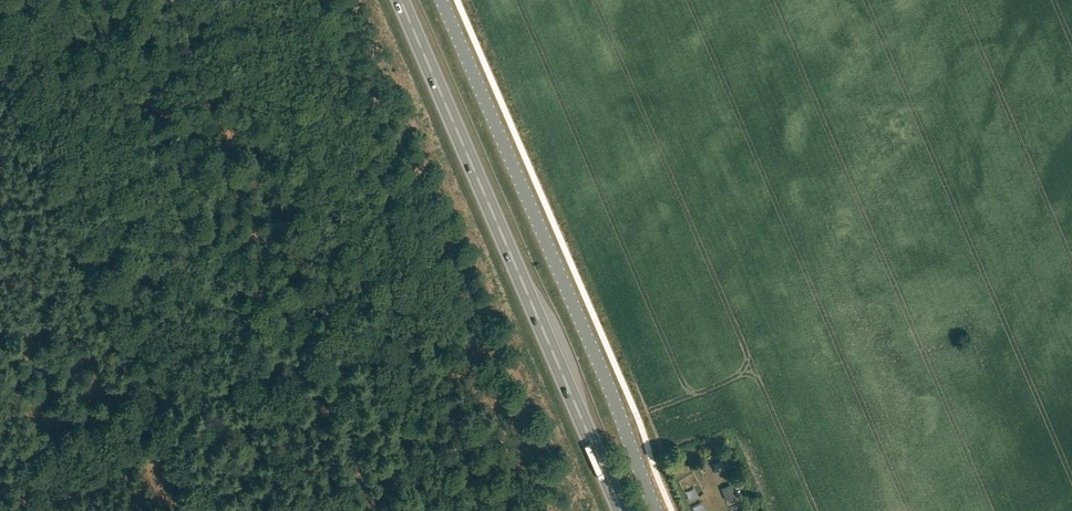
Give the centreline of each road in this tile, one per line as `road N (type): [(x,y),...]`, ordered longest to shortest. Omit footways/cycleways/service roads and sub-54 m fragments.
road 1 (trunk): [(622,510),(401,0)]
road 2 (tertiary): [(656,510),(442,0)]

